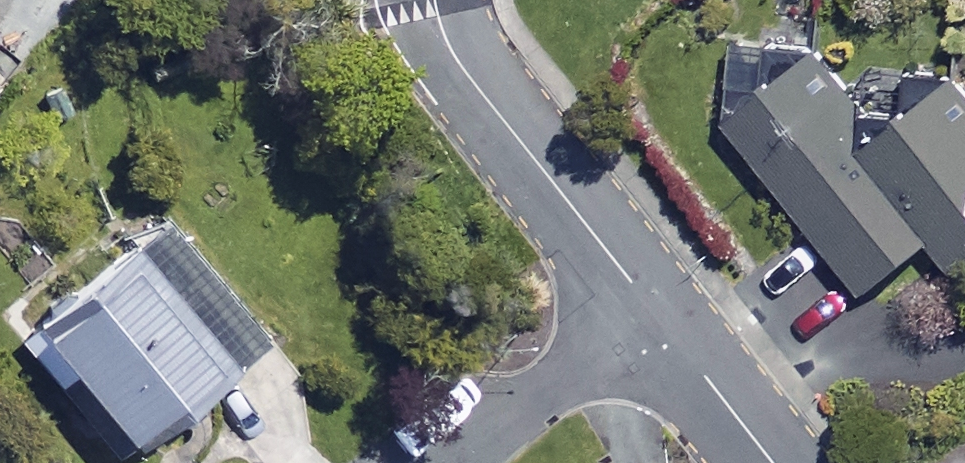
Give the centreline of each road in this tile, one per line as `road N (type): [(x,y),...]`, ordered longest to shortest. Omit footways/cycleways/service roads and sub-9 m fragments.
road 1 (residential): [(435,0),(464,71),(648,302)]
road 2 (residential): [(648,302),(442,462)]
road 3 (residential): [(648,302),(775,462)]

